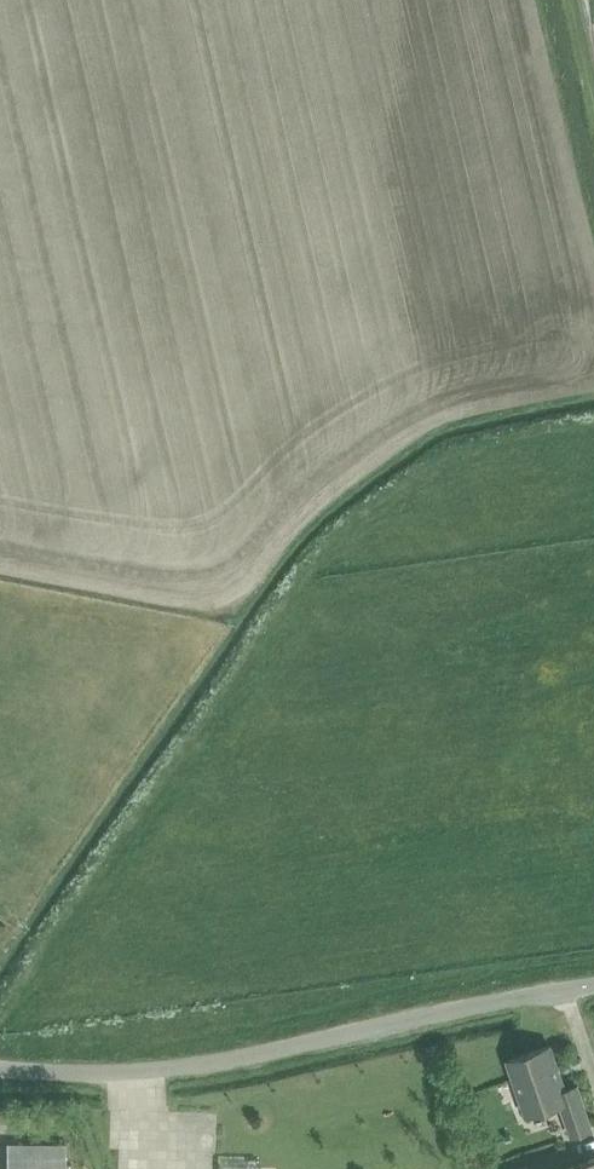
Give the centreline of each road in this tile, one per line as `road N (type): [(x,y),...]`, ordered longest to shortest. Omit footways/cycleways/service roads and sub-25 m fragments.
road 1 (unclassified): [(0,1073),(215,1067),(429,1013),(593,984)]

